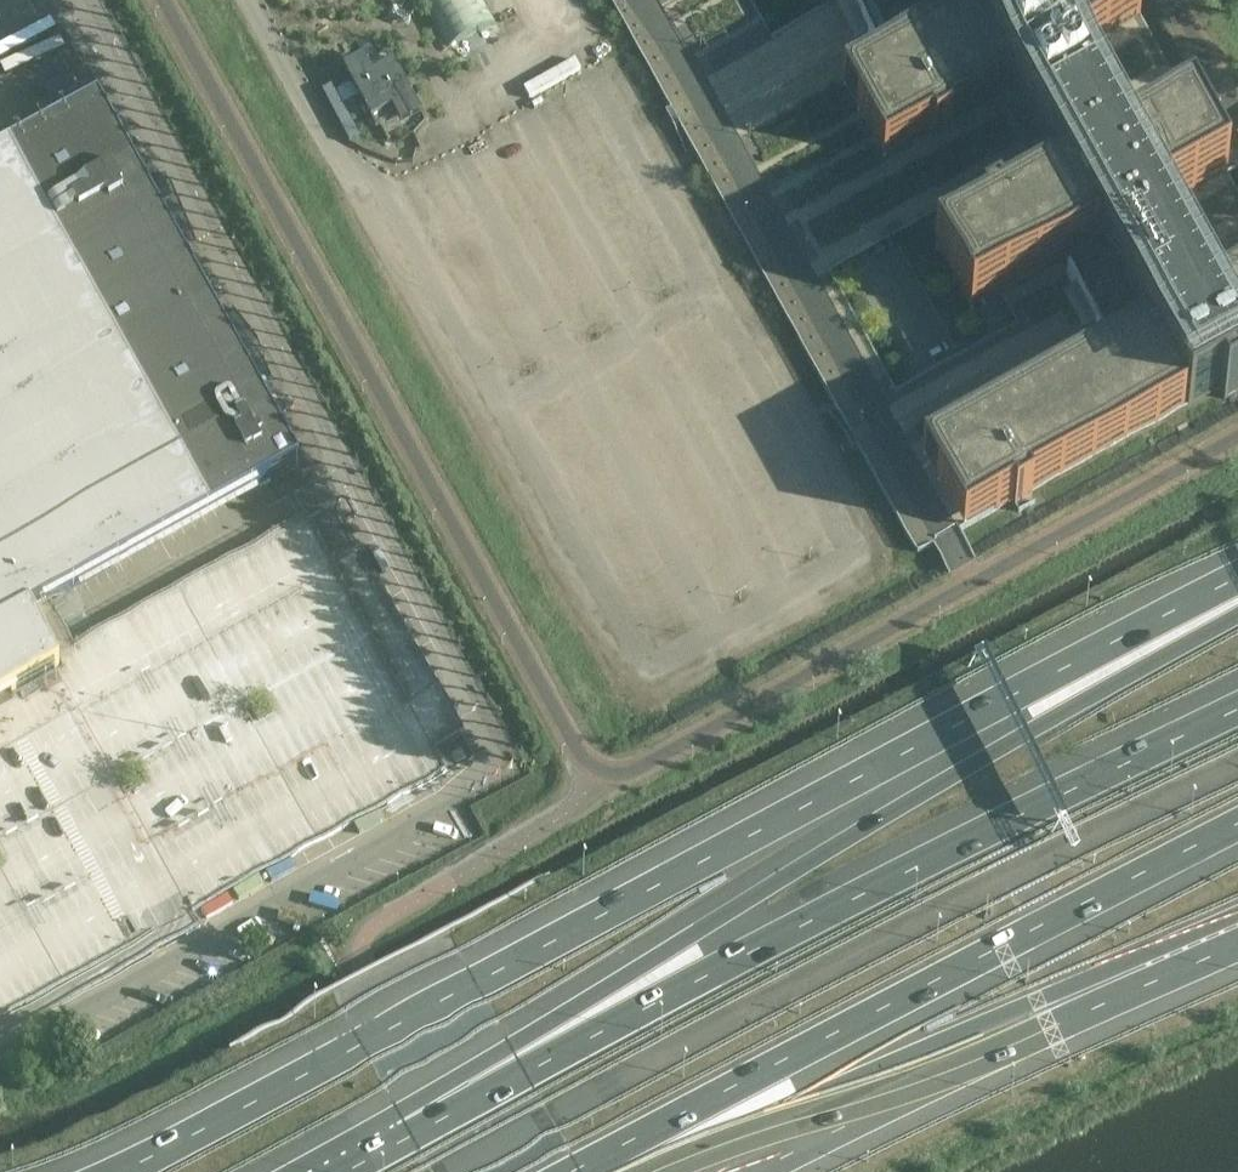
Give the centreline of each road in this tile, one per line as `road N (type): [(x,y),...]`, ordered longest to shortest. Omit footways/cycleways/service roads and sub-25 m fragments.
road 1 (unclassified): [(164,0),(579,751),(607,773),(641,767),(1237,437)]
road 2 (motorway): [(1237,579),(118,1171)]
road 3 (motorway): [(1237,616),(510,1044),(412,1134)]
road 4 (motorway): [(1237,708),(890,879),(412,1134)]
road 5 (motorway): [(445,1171),(1237,767)]
road 6 (motorway): [(570,1171),(1237,824)]
road 7 (motorway): [(644,1171),(1237,912)]
road 8 (motorway): [(753,1171),(1237,943)]
road 9 (unclassified): [(1237,115),(1174,0)]

